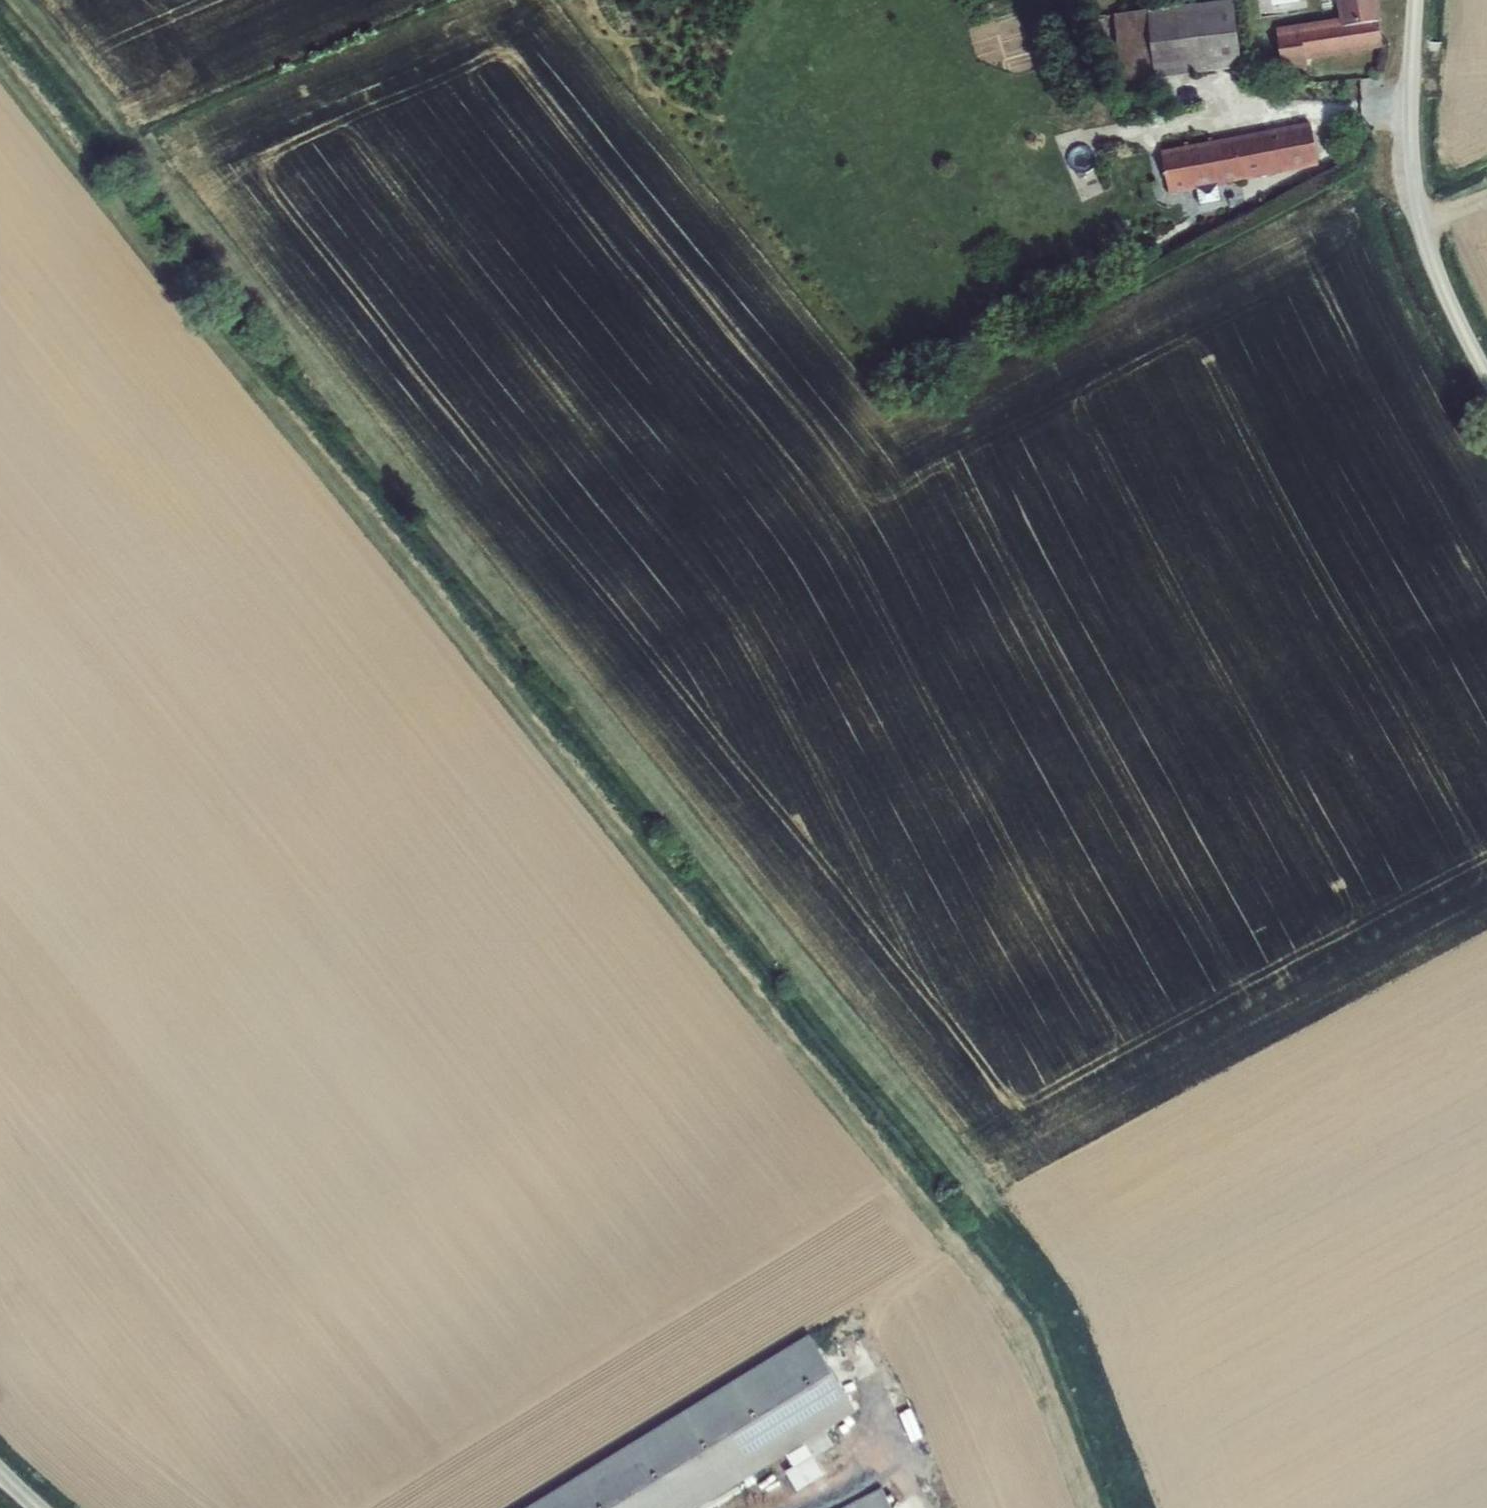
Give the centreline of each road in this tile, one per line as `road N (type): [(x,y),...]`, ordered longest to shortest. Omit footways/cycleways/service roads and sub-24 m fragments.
road 1 (unclassified): [(1486,380),(1437,272),(1416,200),(1409,114),(1415,0)]

